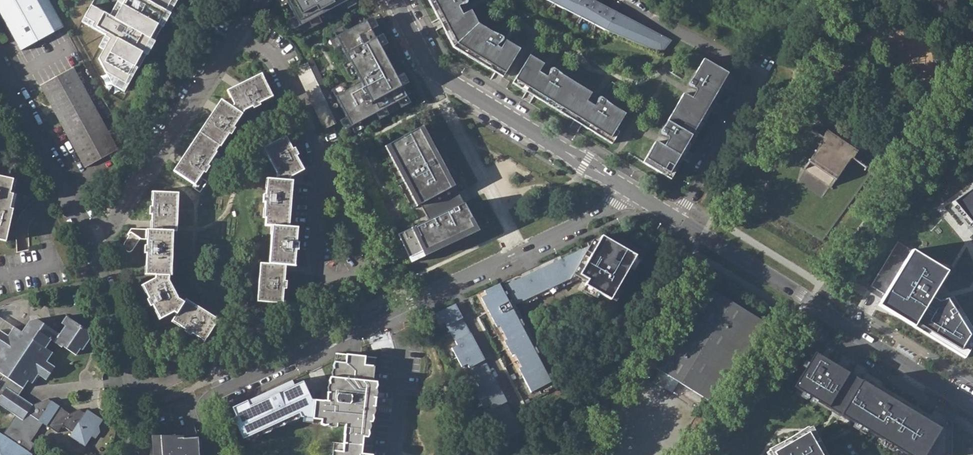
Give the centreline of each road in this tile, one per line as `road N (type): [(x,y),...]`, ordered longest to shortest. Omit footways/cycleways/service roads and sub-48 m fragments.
road 1 (residential): [(632,192),(214,396),(204,411),(216,454)]
road 2 (residential): [(676,218),(972,404)]
road 3 (residential): [(393,0),(446,82),(632,192)]
road 4 (residential): [(322,155),(367,237),(357,275),(330,278),(317,270),(311,255),(317,181)]
road 5 (residential): [(92,243),(233,32)]
road 6 (track): [(713,219),(841,0)]
road 7 (residential): [(92,243),(130,371),(136,424),(130,454)]
road 8 (residential): [(0,76),(92,243)]
road 9 (residential): [(233,32),(279,63),(322,155)]

